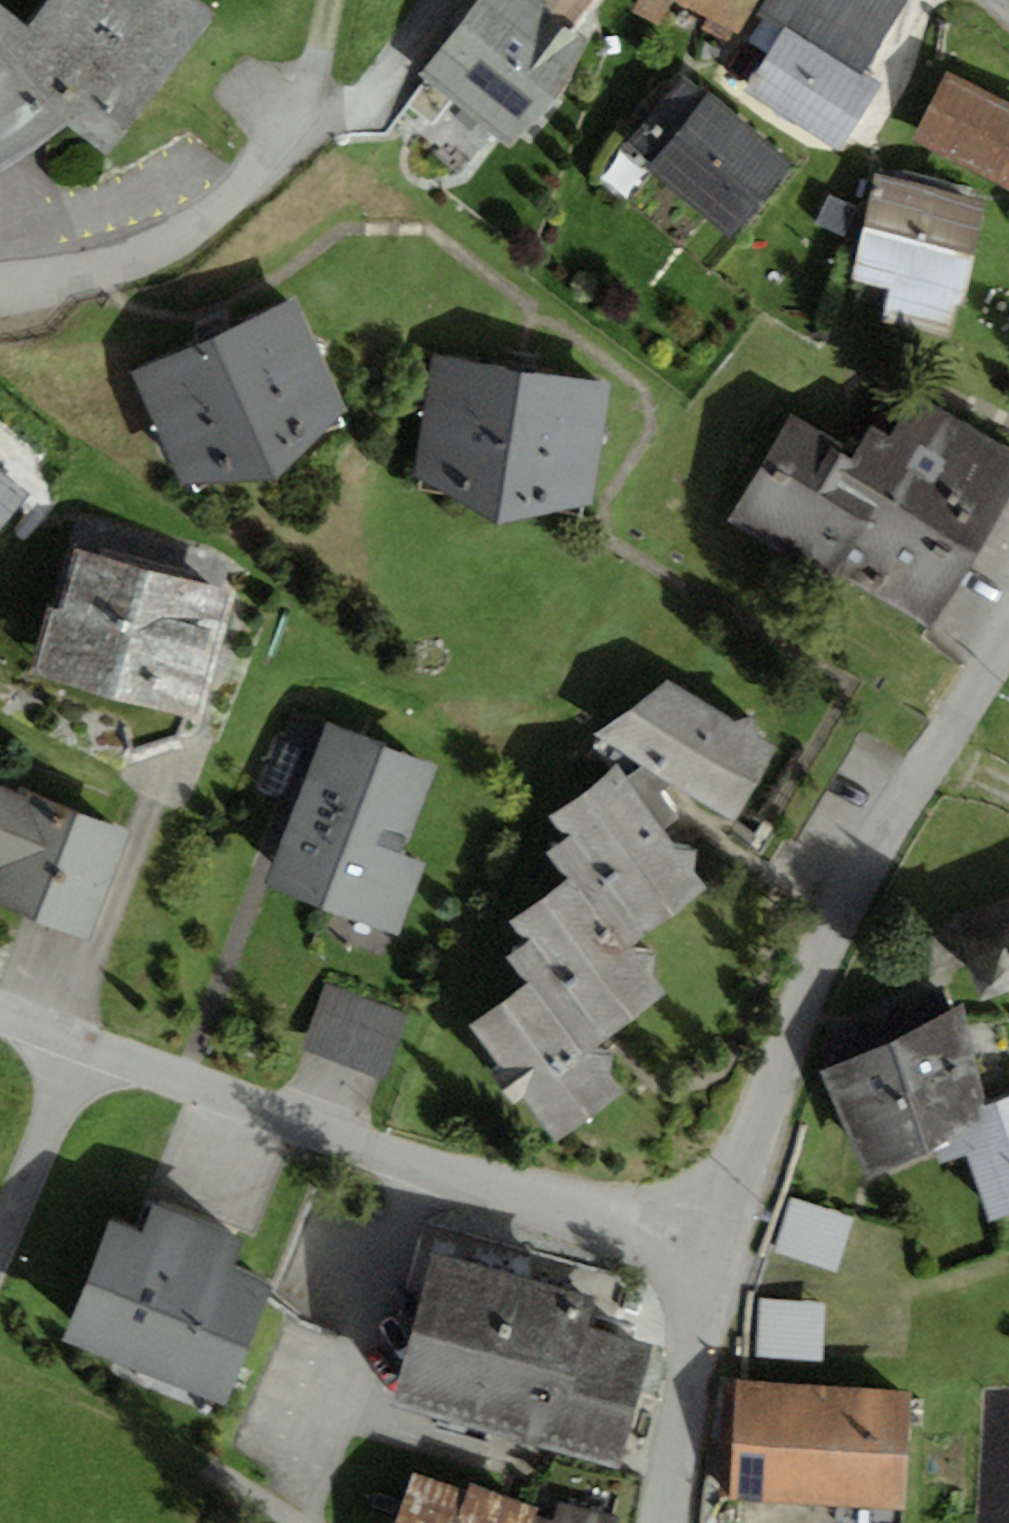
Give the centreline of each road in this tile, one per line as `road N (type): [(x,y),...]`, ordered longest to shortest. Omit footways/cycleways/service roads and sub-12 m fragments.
road 1 (residential): [(721,1254),(825,955),(924,766),(1008,634)]
road 2 (residential): [(721,1254),(400,1161),(81,1045)]
road 3 (residential): [(0,288),(151,251),(215,214),(290,126),(318,61)]
road 4 (residential): [(665,1522),(721,1254)]
road 5 (residential): [(0,1239),(81,1045)]

